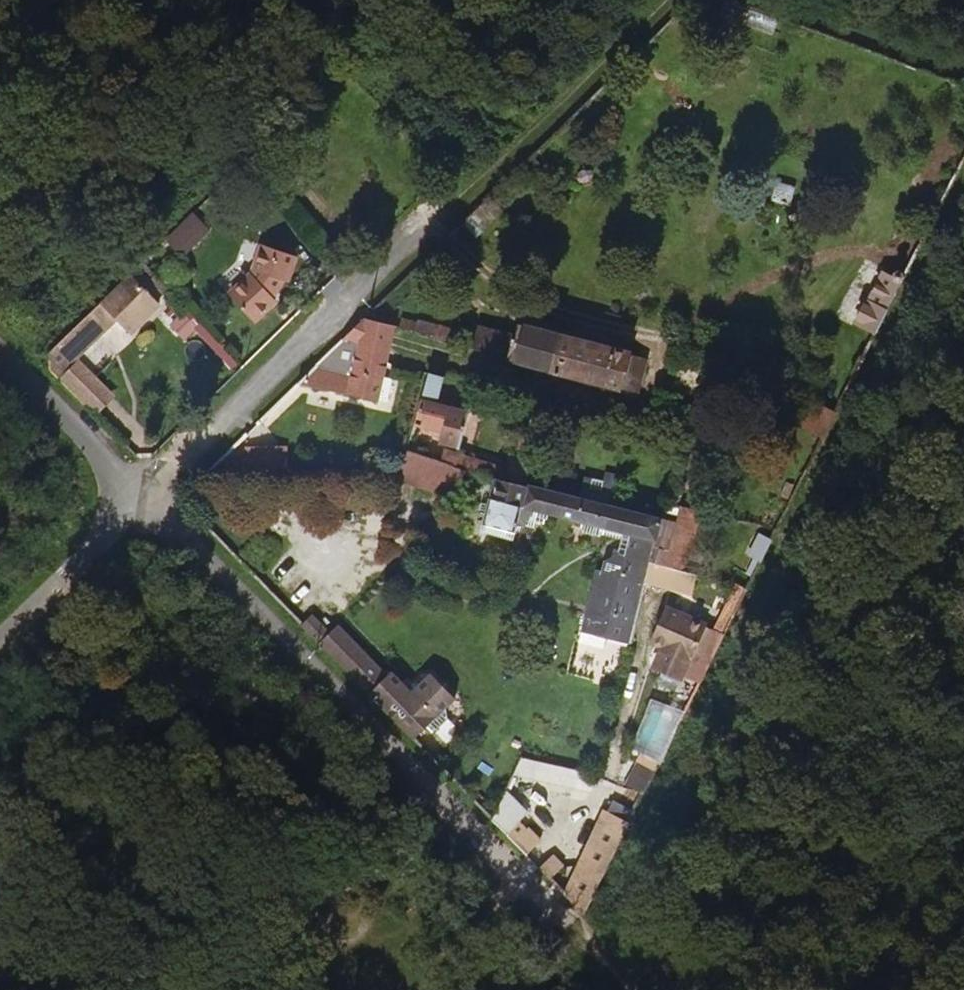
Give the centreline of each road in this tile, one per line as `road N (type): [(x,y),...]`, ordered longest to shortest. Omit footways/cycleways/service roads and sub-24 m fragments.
road 1 (unclassified): [(134,496),(237,586),(584,935)]
road 2 (unclassified): [(0,638),(134,496)]
road 3 (unclassified): [(134,496),(0,355)]

